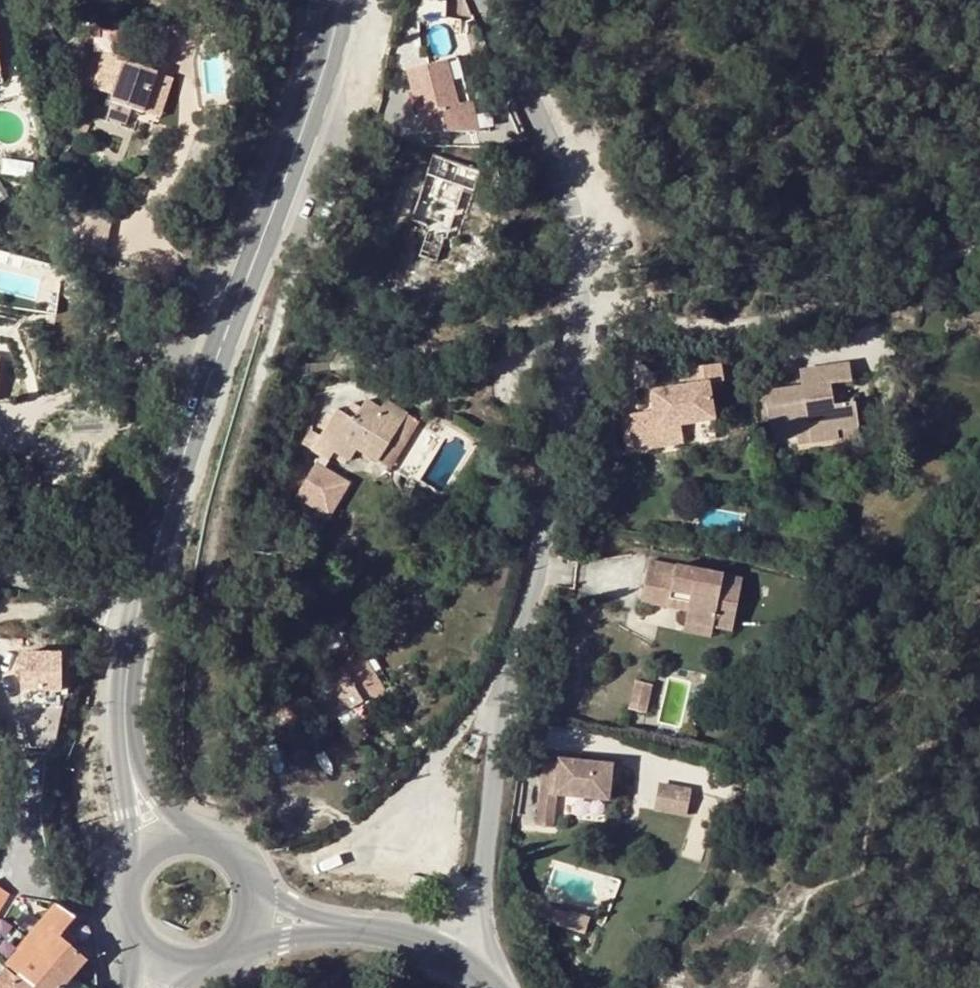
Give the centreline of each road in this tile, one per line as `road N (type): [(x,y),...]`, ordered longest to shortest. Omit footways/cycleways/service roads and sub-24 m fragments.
road 1 (residential): [(496,0),(562,174),(584,316),(549,541),(503,694),(466,971)]
road 2 (tertiary): [(134,590),(289,153),(331,0)]
road 3 (track): [(584,316),(658,316),(712,329),(908,298),(939,263),(979,244)]
road 4 (tertiary): [(124,715),(121,780),(132,863)]
road 5 (tertiary): [(185,833),(156,802),(124,715)]
road 6 (residential): [(0,573),(134,590)]
road 7 (tertiary): [(124,715),(121,655),(134,590)]
road 8 (tertiary): [(353,929),(398,936),(466,971)]

